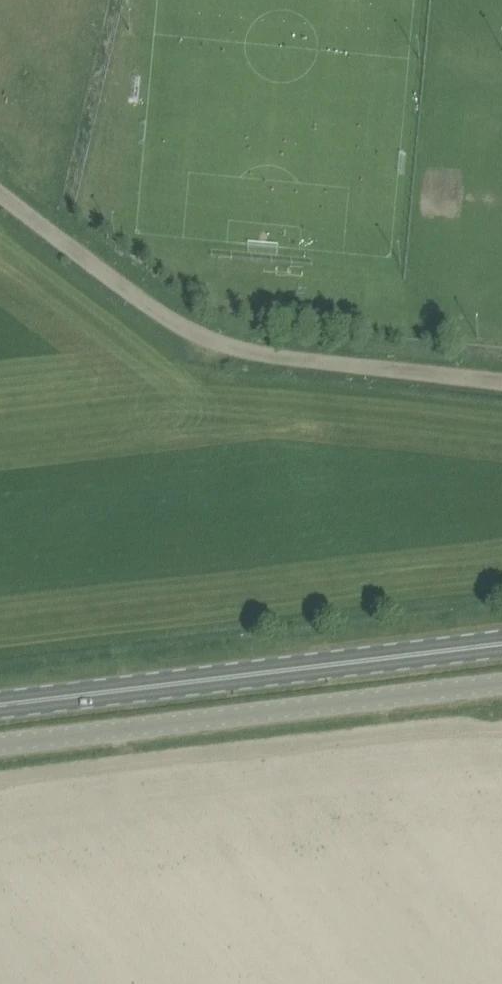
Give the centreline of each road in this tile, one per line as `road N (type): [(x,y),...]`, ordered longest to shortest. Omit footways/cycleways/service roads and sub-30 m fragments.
road 1 (track): [(501,381),(282,357),(214,341),(162,315),(0,191)]
road 2 (primary): [(0,705),(501,644)]
road 3 (unclassified): [(0,743),(501,682)]

